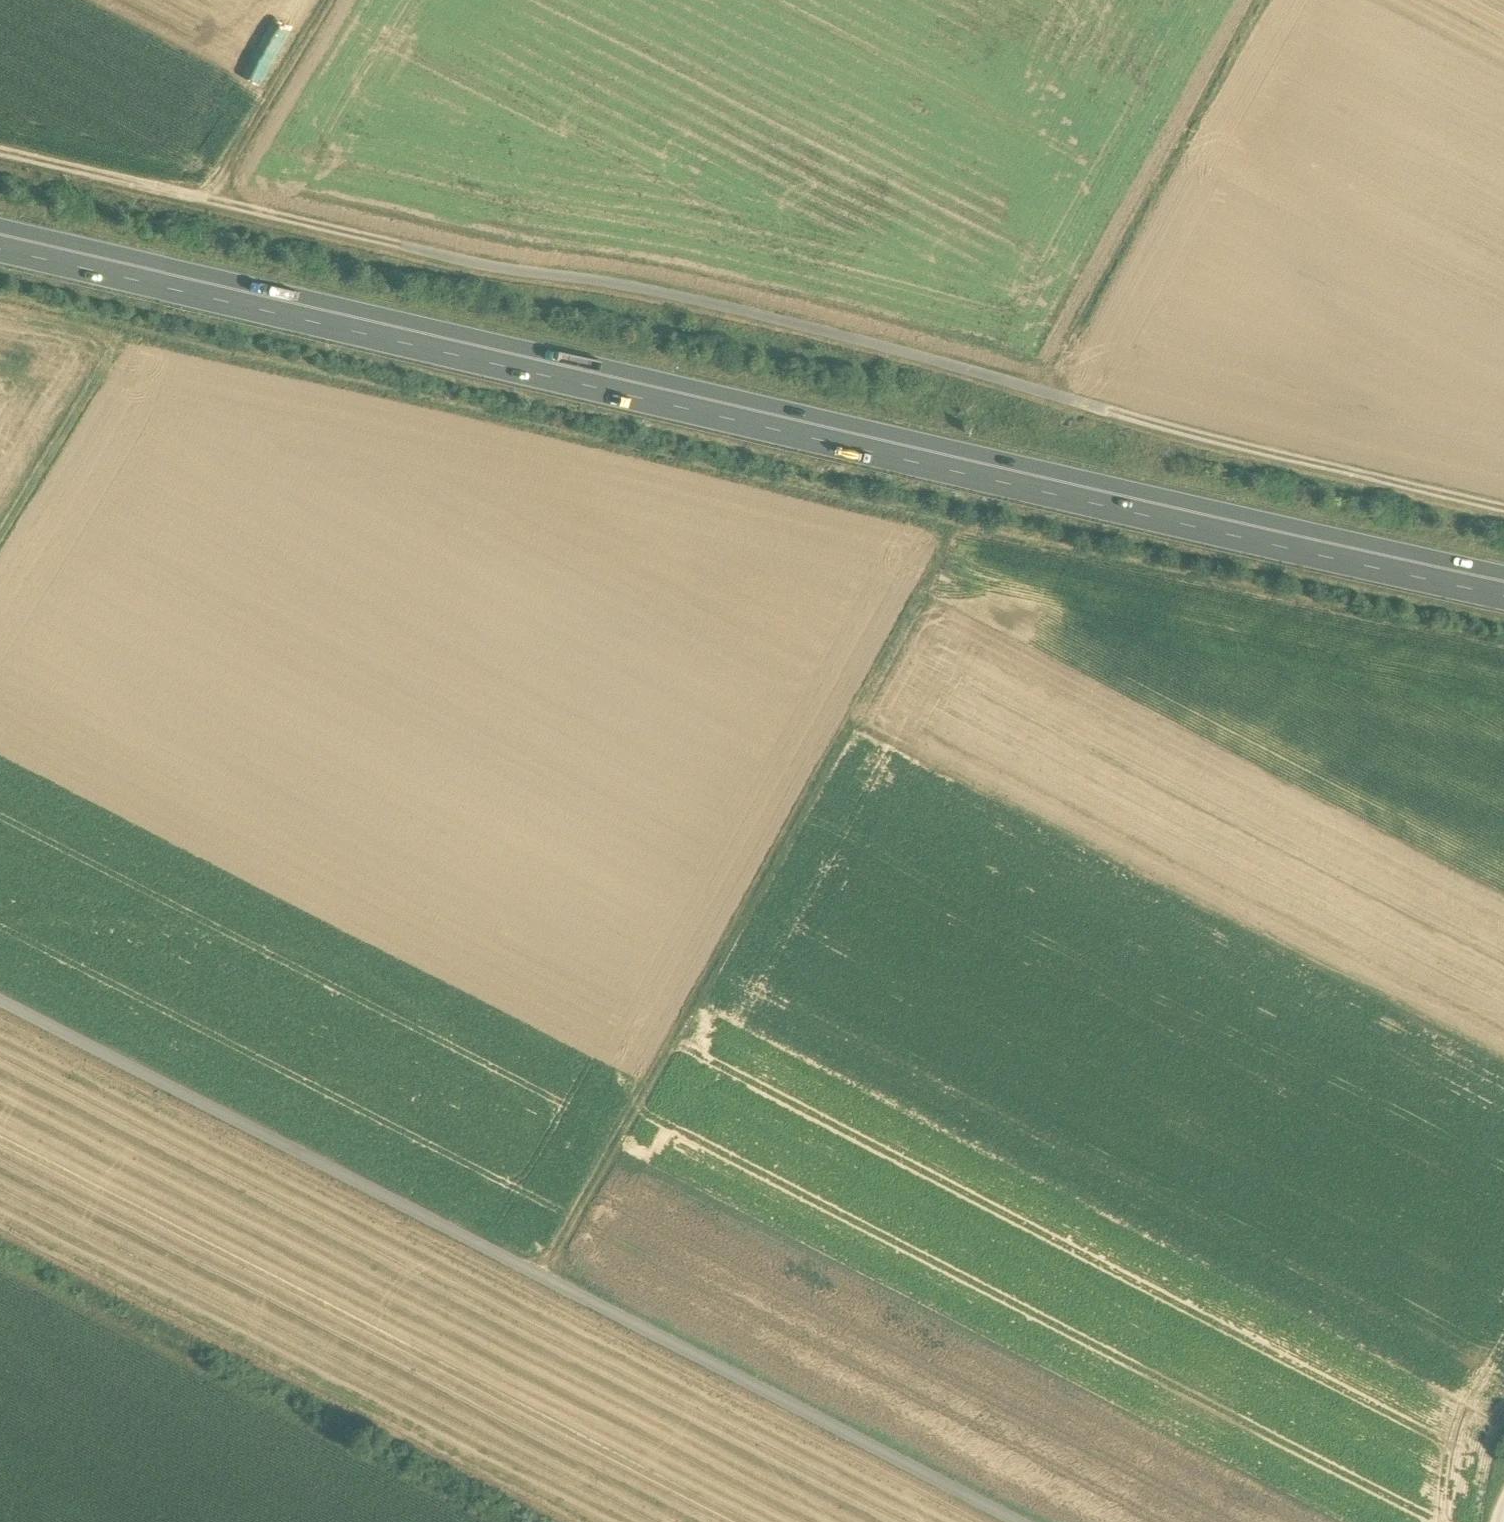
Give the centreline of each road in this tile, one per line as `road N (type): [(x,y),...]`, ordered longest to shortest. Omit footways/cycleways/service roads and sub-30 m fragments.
road 1 (trunk): [(0,241),(1503,588)]
road 2 (track): [(1017,1521),(0,1001)]
road 3 (track): [(217,205),(517,275),(617,287),(1049,389)]
road 4 (track): [(947,544),(539,1276)]
road 5 (track): [(1049,389),(1503,509)]
road 6 (track): [(1266,0),(1049,389)]
road 7 (track): [(217,205),(351,0)]
road 8 (track): [(0,537),(118,345)]
road 9 (track): [(0,154),(217,205)]

